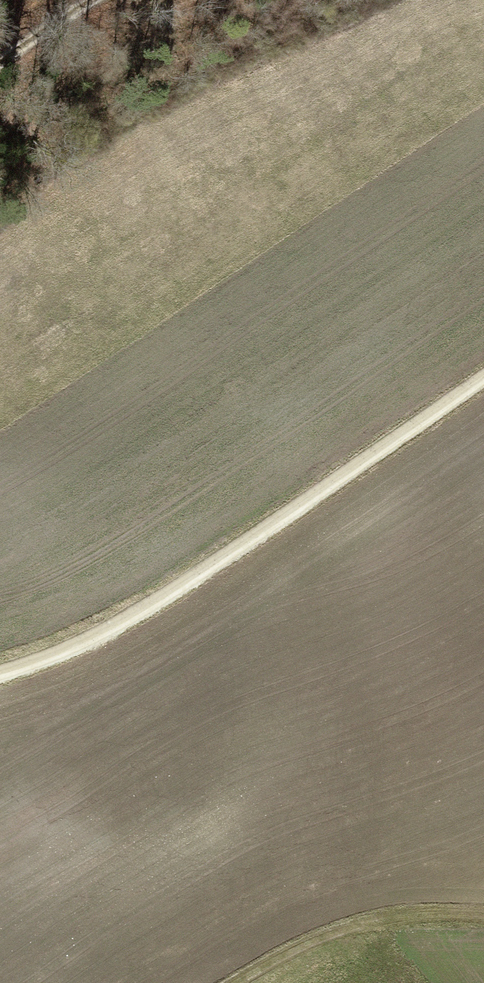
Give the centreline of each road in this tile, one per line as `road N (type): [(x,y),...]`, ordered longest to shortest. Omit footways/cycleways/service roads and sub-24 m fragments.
road 1 (track): [(483,380),(134,617),(0,673)]
road 2 (track): [(241,982),(365,929),(483,926)]

